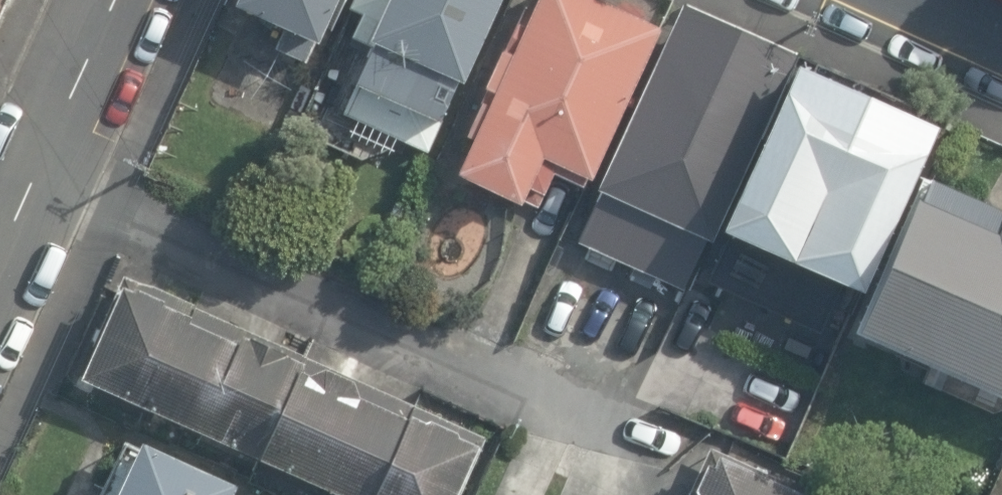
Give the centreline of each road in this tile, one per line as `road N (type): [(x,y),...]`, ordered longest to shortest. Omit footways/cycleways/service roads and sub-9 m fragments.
road 1 (residential): [(116,0),(0,255)]

